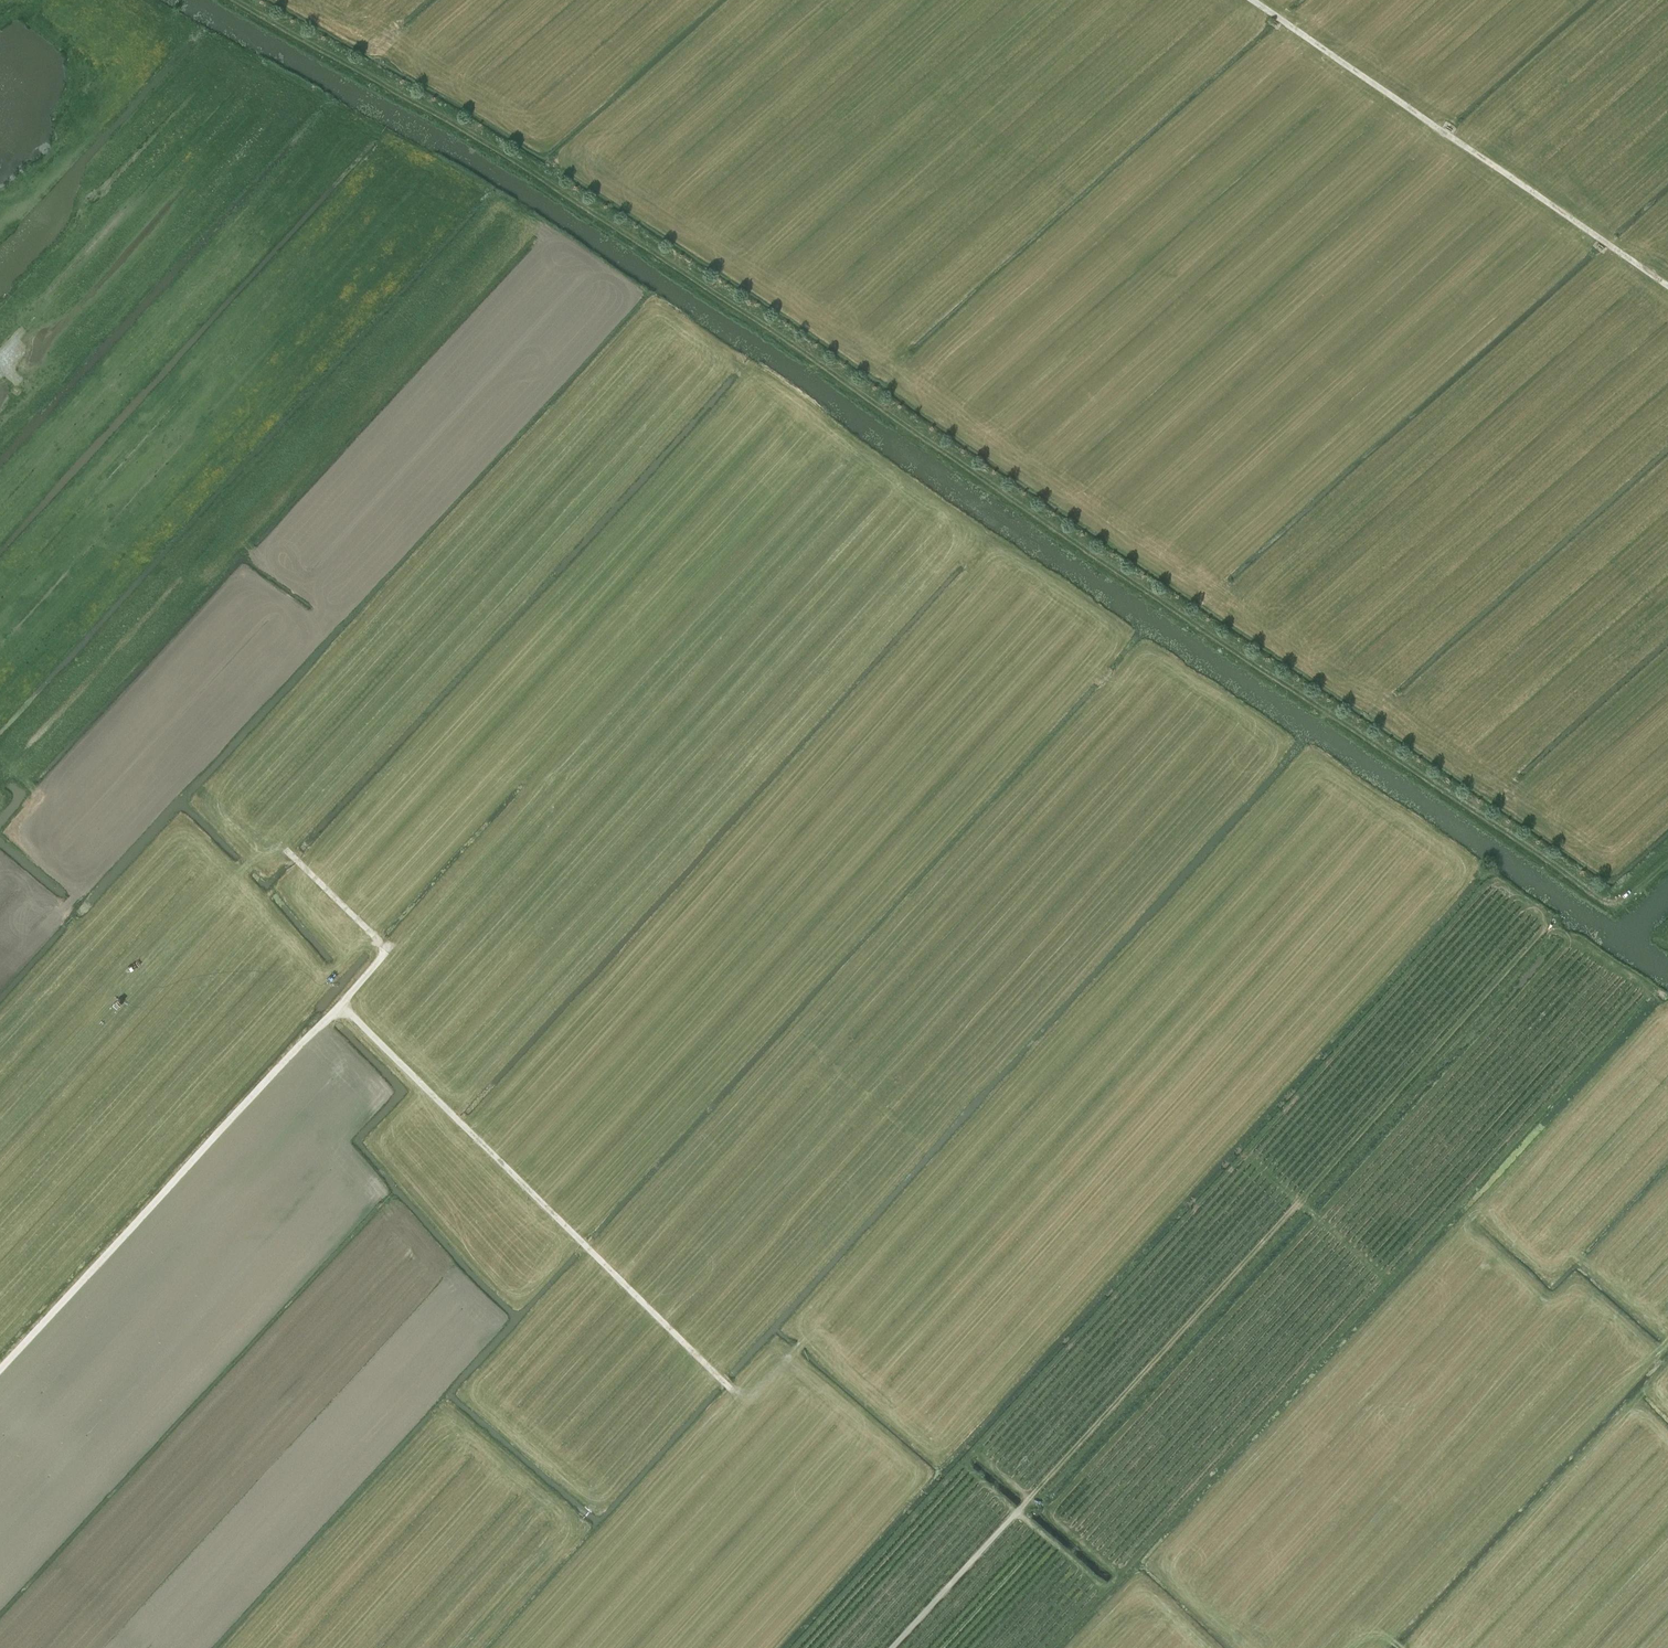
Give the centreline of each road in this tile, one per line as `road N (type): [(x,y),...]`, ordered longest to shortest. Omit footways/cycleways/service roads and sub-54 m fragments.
road 1 (track): [(0,1368),(388,949),(286,851)]
road 2 (track): [(341,1006),(726,1385)]
road 3 (track): [(1251,0),(1667,285)]

